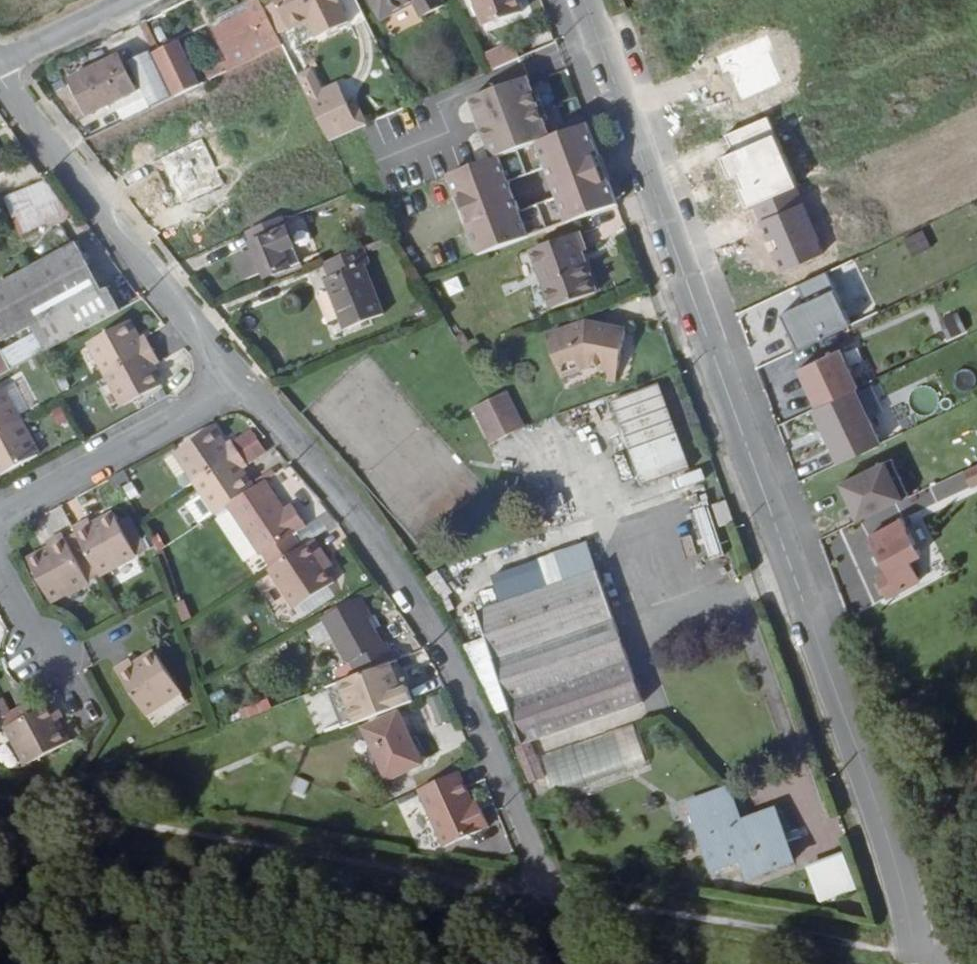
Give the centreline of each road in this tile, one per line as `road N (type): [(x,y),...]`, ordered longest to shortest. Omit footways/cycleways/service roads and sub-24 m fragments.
road 1 (residential): [(919,963),(844,712),(584,0)]
road 2 (track): [(0,807),(924,963)]
road 3 (residential): [(548,901),(442,641),(321,477),(232,379)]
road 4 (residential): [(232,379),(0,78)]
road 5 (residential): [(0,516),(197,409),(232,379)]
road 6 (residential): [(126,0),(0,58)]

